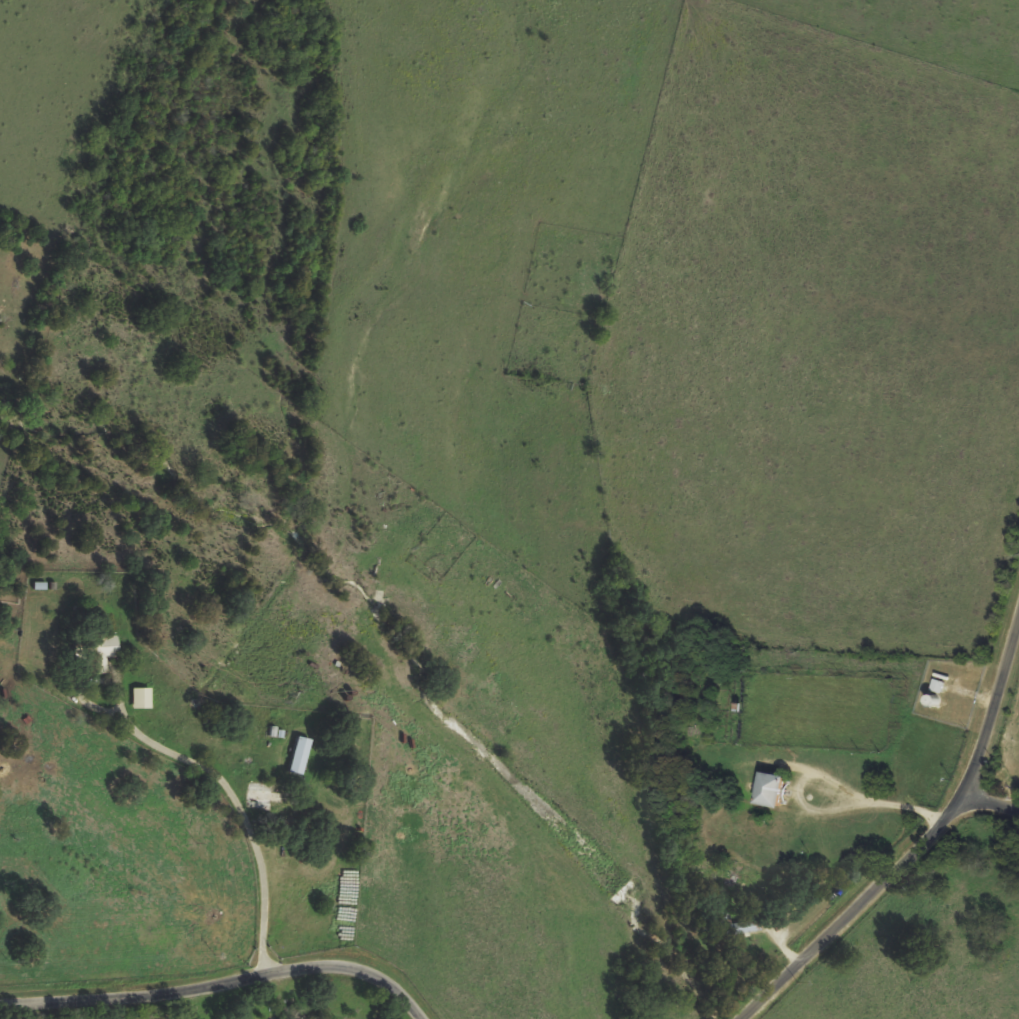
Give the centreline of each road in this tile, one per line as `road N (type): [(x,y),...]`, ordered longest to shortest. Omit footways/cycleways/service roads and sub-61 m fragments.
road 1 (residential): [(742,1018),(972,785),(1018,619)]
road 2 (residential): [(416,1018),(369,977),(319,968),(179,992),(0,1005)]

